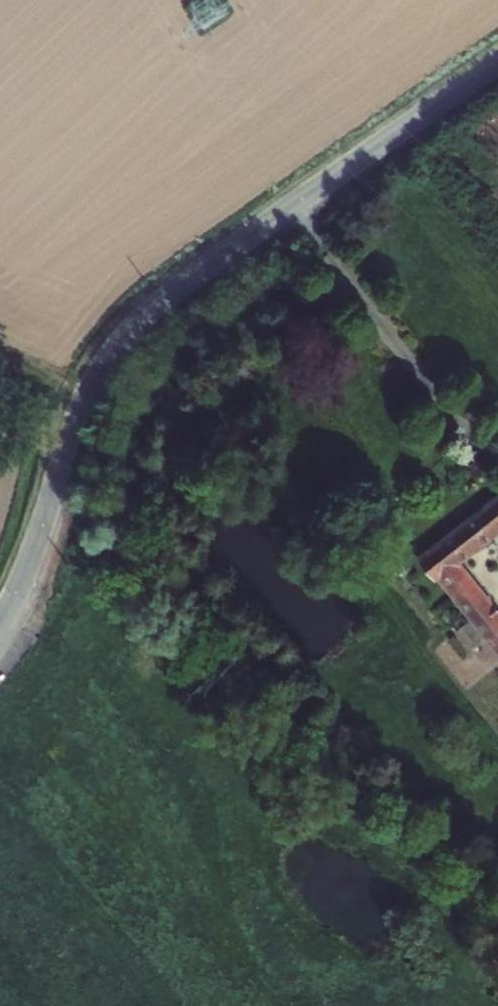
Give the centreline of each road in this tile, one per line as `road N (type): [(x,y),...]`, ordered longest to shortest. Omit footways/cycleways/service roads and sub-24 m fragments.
road 1 (tertiary): [(0,624),(33,557),(89,383),(124,332),(497,61)]

